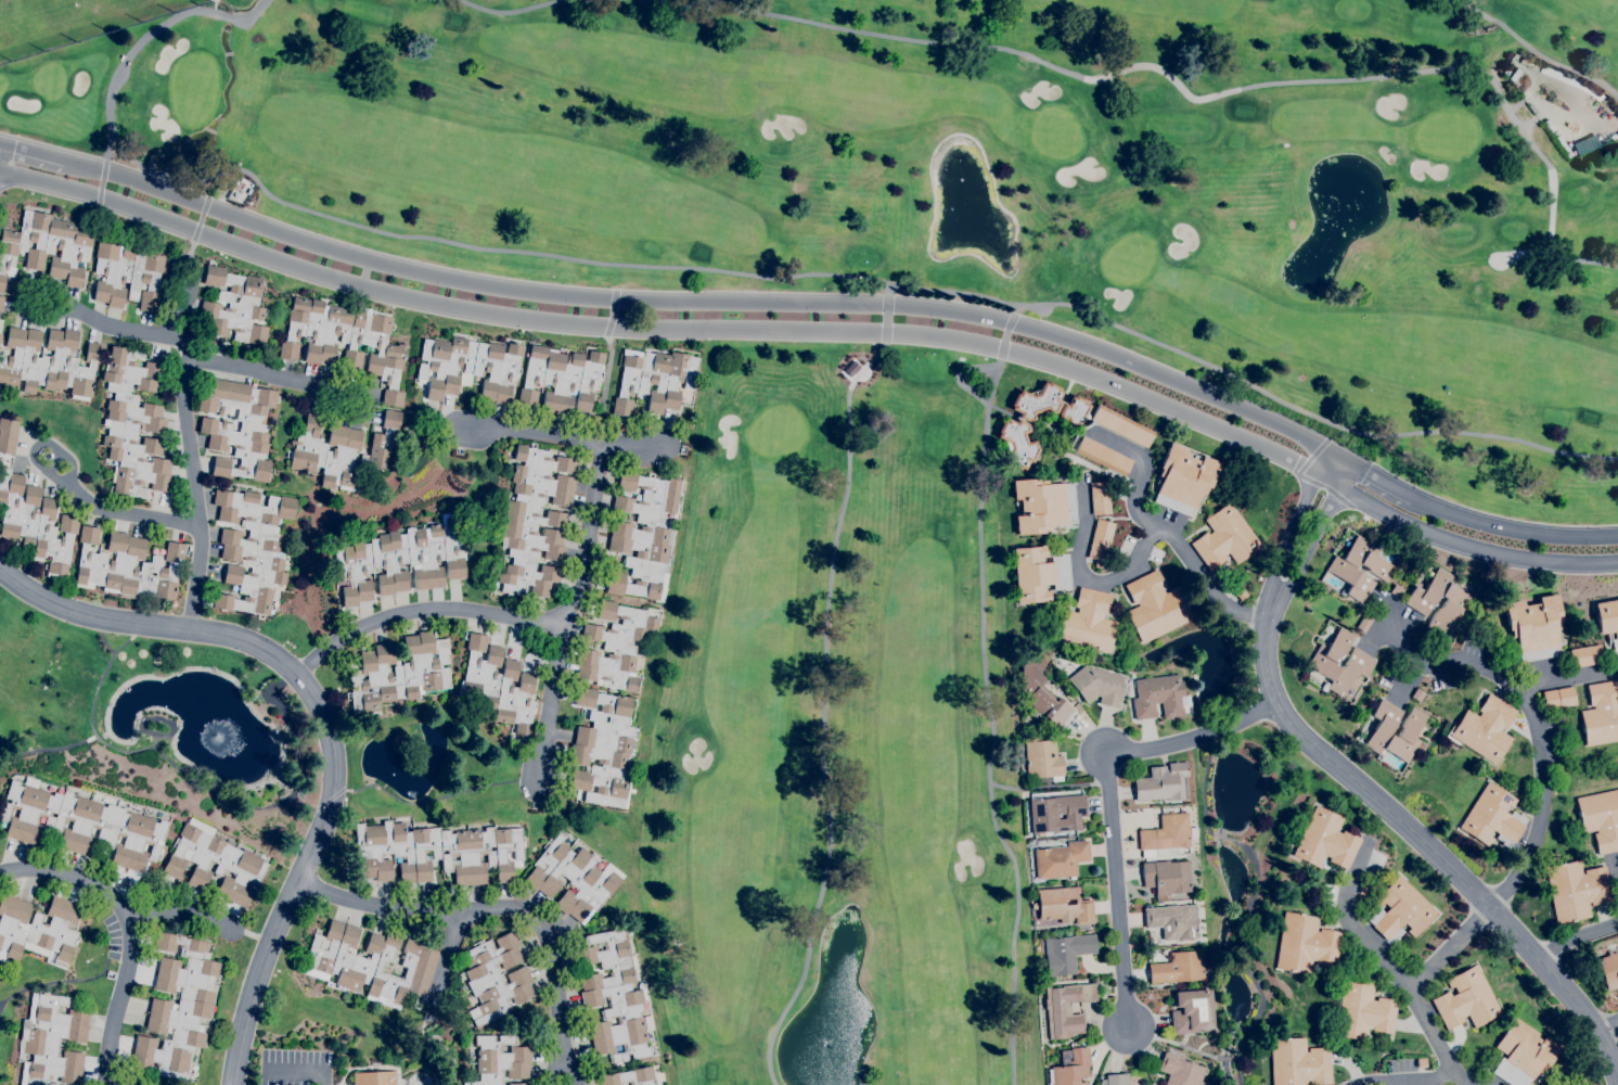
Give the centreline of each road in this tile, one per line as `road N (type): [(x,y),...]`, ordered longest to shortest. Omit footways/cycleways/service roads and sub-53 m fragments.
road 1 (tertiary): [(0,170),(103,195),(360,286),(444,304),(526,318),(886,330),(1002,346),(1112,382),(1290,459),(1452,545),(1563,562),(1617,559)]
road 2 (tertiary): [(1332,452),(1120,358),(1011,322),(887,306),(614,301),(449,280),(296,240),(66,162)]
road 3 (residential): [(0,569),(52,603),(103,621),(241,637),(295,672),(323,706),(333,768),(328,809),(257,973),(232,1084)]
road 4 (residential): [(1332,452),(1272,617),(1283,707),(1492,906),(1617,1058)]
road 5 (residential): [(1283,707),(1199,742),(1113,754),(1133,1026)]
road 6 (residential): [(567,1084),(551,962),(531,915),(513,907),(386,908),(299,882)]
road 7 (residential): [(1272,617),(1225,601),(1163,521),(1127,572),(1113,582),(1087,579),(1077,564),(1083,484)]
road 8 (residential): [(1492,906),(1540,850),(1550,780),(1520,688),(1506,675),(1422,653)]
road 9 (residential): [(47,301),(127,331),(187,341),(204,361),(364,395)]
road 10 (residential): [(187,341),(183,397),(198,525),(190,630)]
road 11 (residential): [(295,672),(341,637),(423,610),(566,624)]
road 12 (residential): [(1371,853),(1353,892),(1359,924),(1418,987),(1463,1074),(1487,1084)]
road 13 (tertiary): [(1617,535),(1503,529),(1412,497)]
road 14 (residential): [(566,624),(585,585),(604,444)]
road 15 (residential): [(132,924),(108,1084)]
road 16 (residential): [(566,624),(538,776)]
road 17 (residential): [(453,426),(604,444)]
road 18 (residential): [(0,873),(55,869),(90,882),(132,924)]
road 19 (residential): [(198,525),(98,508),(65,481)]
road 20 (residential): [(1156,526),(1133,508),(1143,468),(1138,454),(1090,430)]
road 21 (residential): [(65,481),(72,462),(48,444),(35,446),(34,462),(65,481)]

